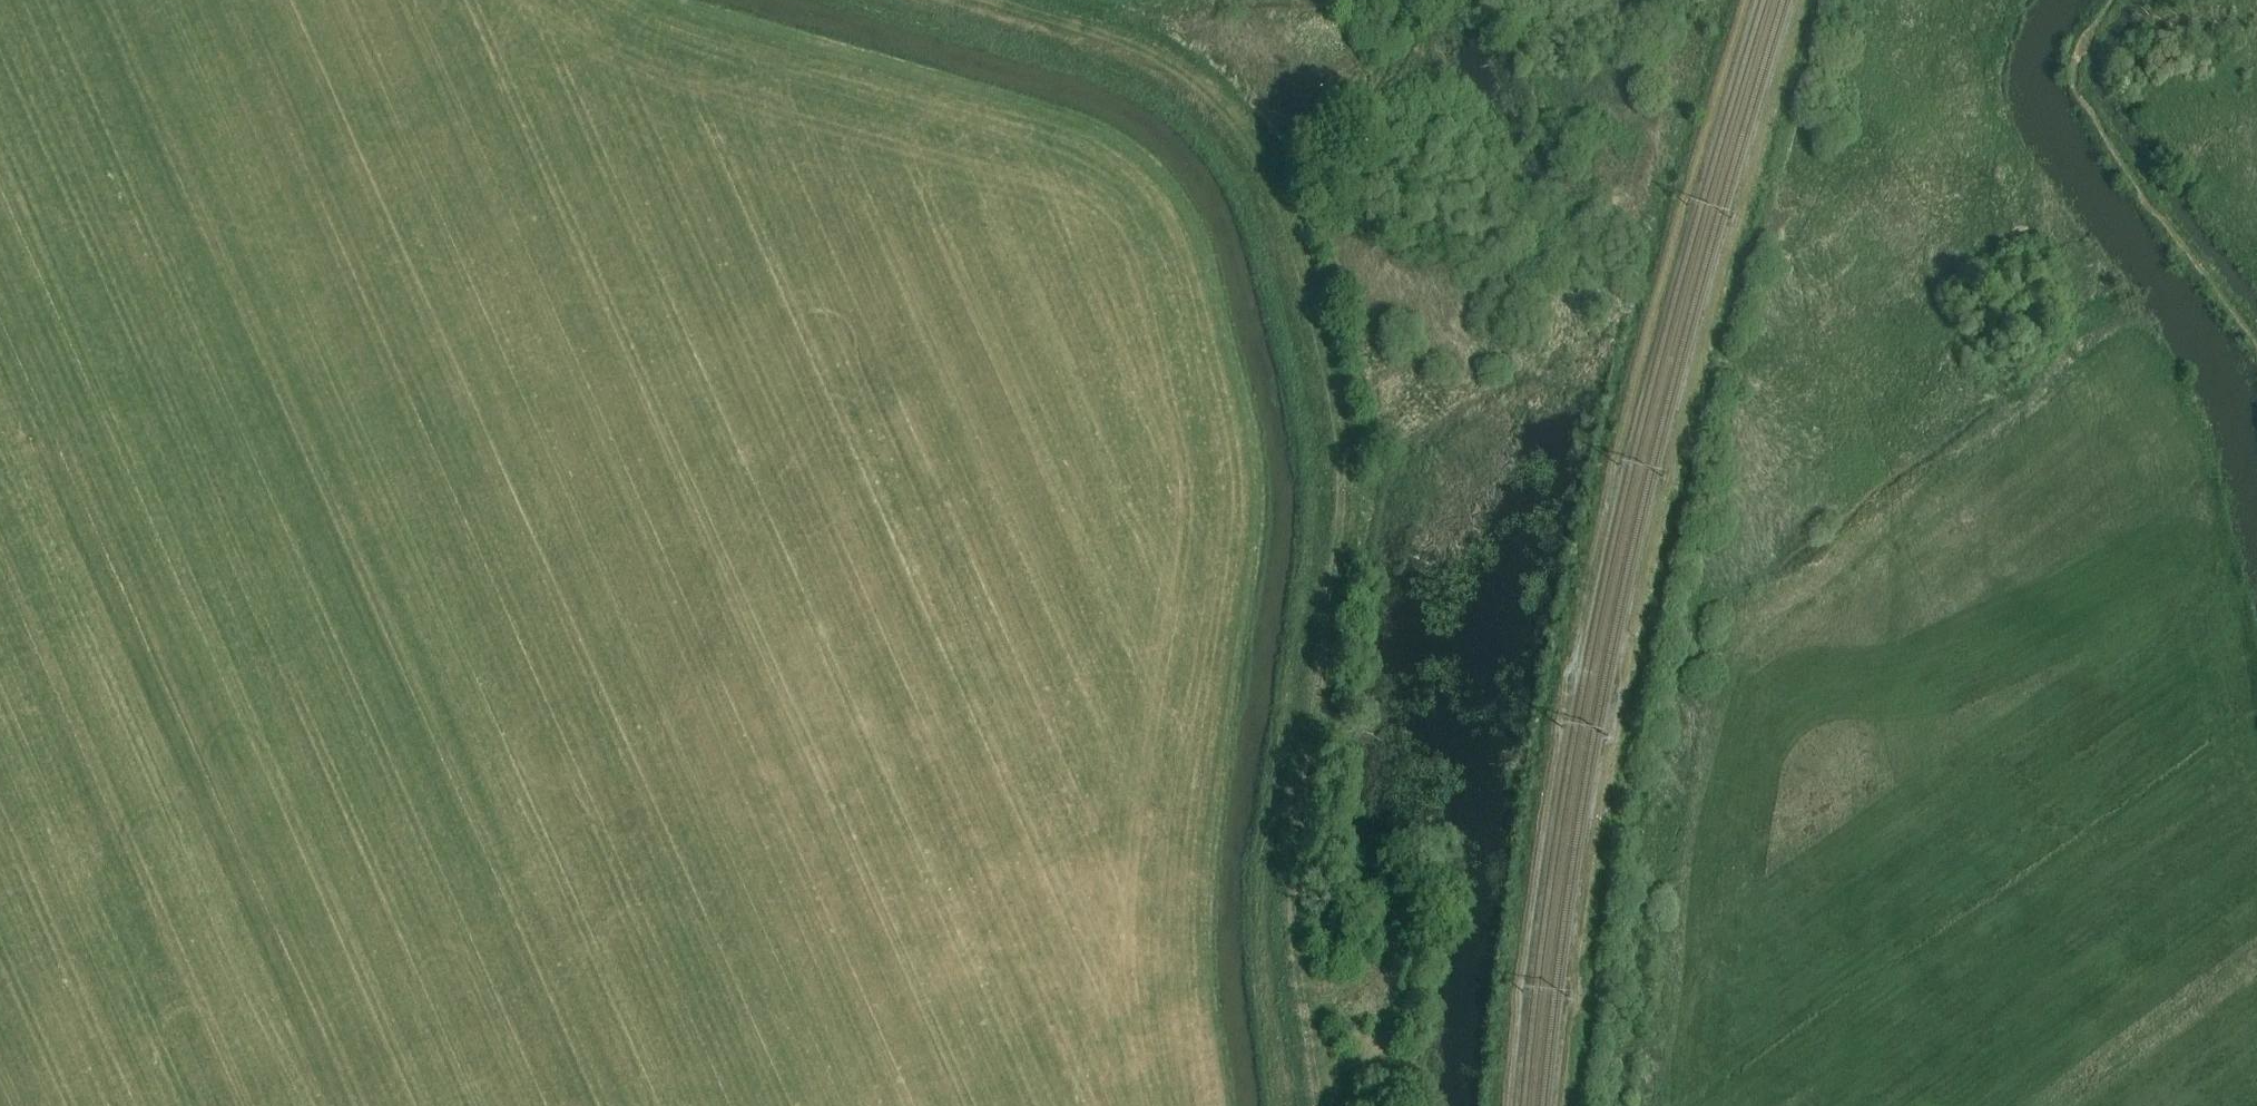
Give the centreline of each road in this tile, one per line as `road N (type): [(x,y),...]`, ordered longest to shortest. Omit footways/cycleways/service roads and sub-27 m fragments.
road 1 (track): [(984,0),(1182,70),(1235,123),(1276,195),(1306,291),(1334,441),(1333,509),(1292,817),(1289,953),(1309,1105)]

